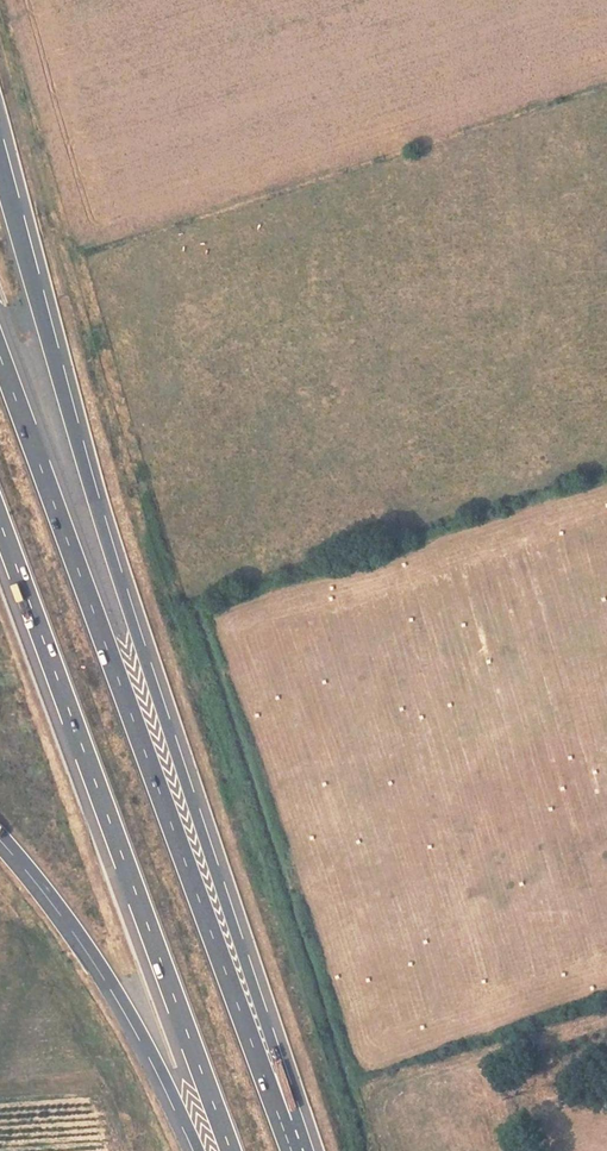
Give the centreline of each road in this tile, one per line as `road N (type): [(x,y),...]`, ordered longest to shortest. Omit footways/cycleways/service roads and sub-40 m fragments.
road 1 (motorway): [(302,1150),(92,491),(0,160)]
road 2 (motorway): [(292,1150),(0,353)]
road 3 (motorway): [(0,523),(230,1150)]
road 4 (motorway): [(0,833),(102,967),(199,1150)]

